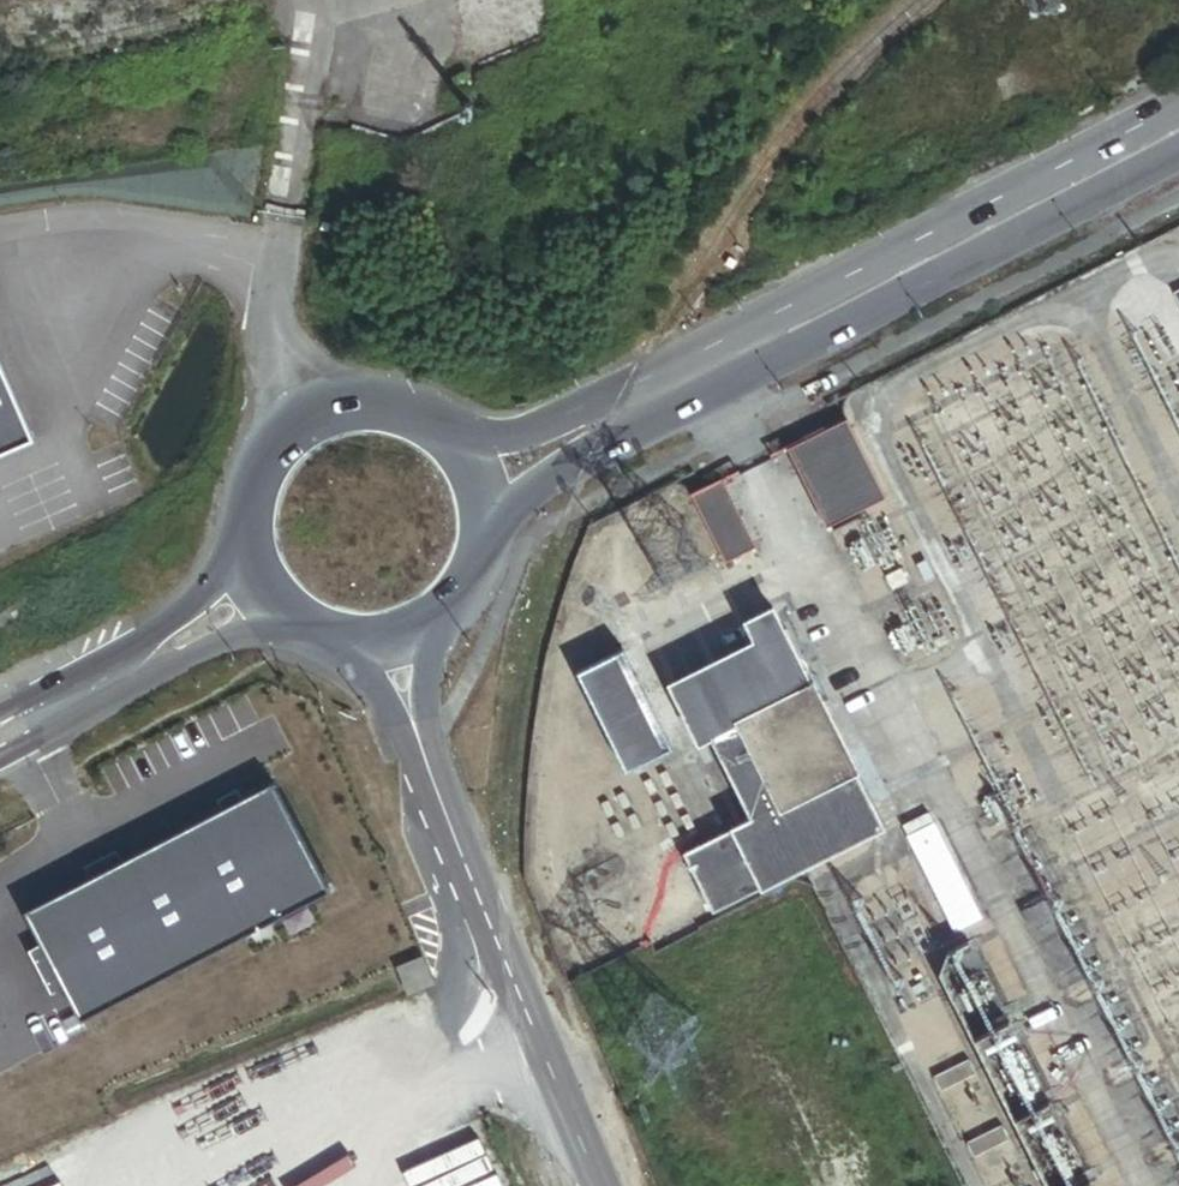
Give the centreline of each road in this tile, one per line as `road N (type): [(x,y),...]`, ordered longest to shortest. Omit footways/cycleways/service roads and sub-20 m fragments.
road 1 (secondary): [(1178,108),(528,433),(490,437),(393,416)]
road 2 (secondary): [(473,567),(545,488),(593,456),(1178,154)]
road 3 (unclassified): [(388,636),(593,1185)]
road 4 (track): [(308,67),(0,144)]
road 5 (secondary): [(274,587),(0,729)]
road 6 (secondary): [(393,416),(332,419),(279,457),(256,521),(274,587)]
road 7 (secondary): [(473,567),(481,530),(466,470),(447,446),(393,416)]
road 8 (secondary): [(274,587),(305,619),(355,637),(388,636)]

